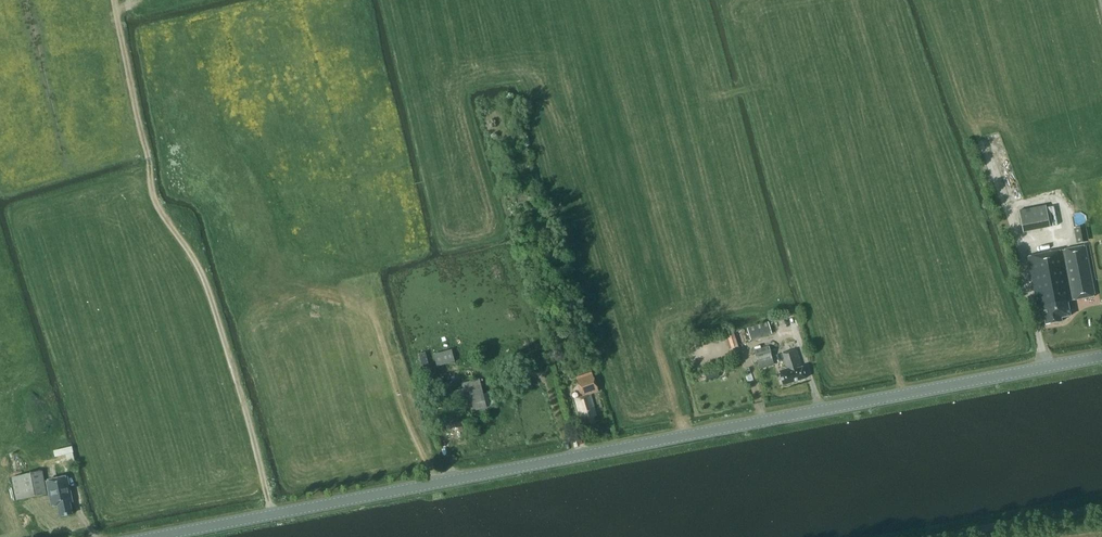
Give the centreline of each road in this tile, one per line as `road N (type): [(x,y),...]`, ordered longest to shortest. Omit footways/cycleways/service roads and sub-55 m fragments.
road 1 (tertiary): [(159,536),(1101,356)]
road 2 (unclassified): [(932,536),(1101,509)]

